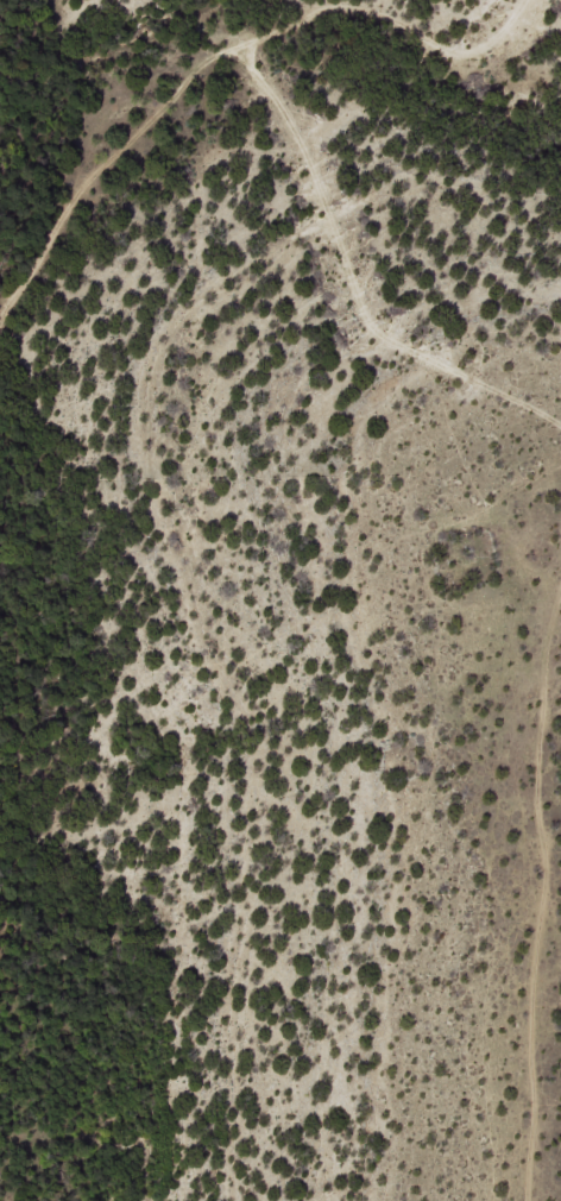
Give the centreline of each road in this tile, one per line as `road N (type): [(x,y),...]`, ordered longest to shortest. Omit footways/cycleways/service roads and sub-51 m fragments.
road 1 (residential): [(0,739),(11,725),(7,352),(48,257),(295,63),(313,32),(497,26),(552,0)]
road 2 (residential): [(545,1200),(550,725),(560,672)]
road 3 (residential): [(295,63),(307,128),(443,379),(560,461)]

